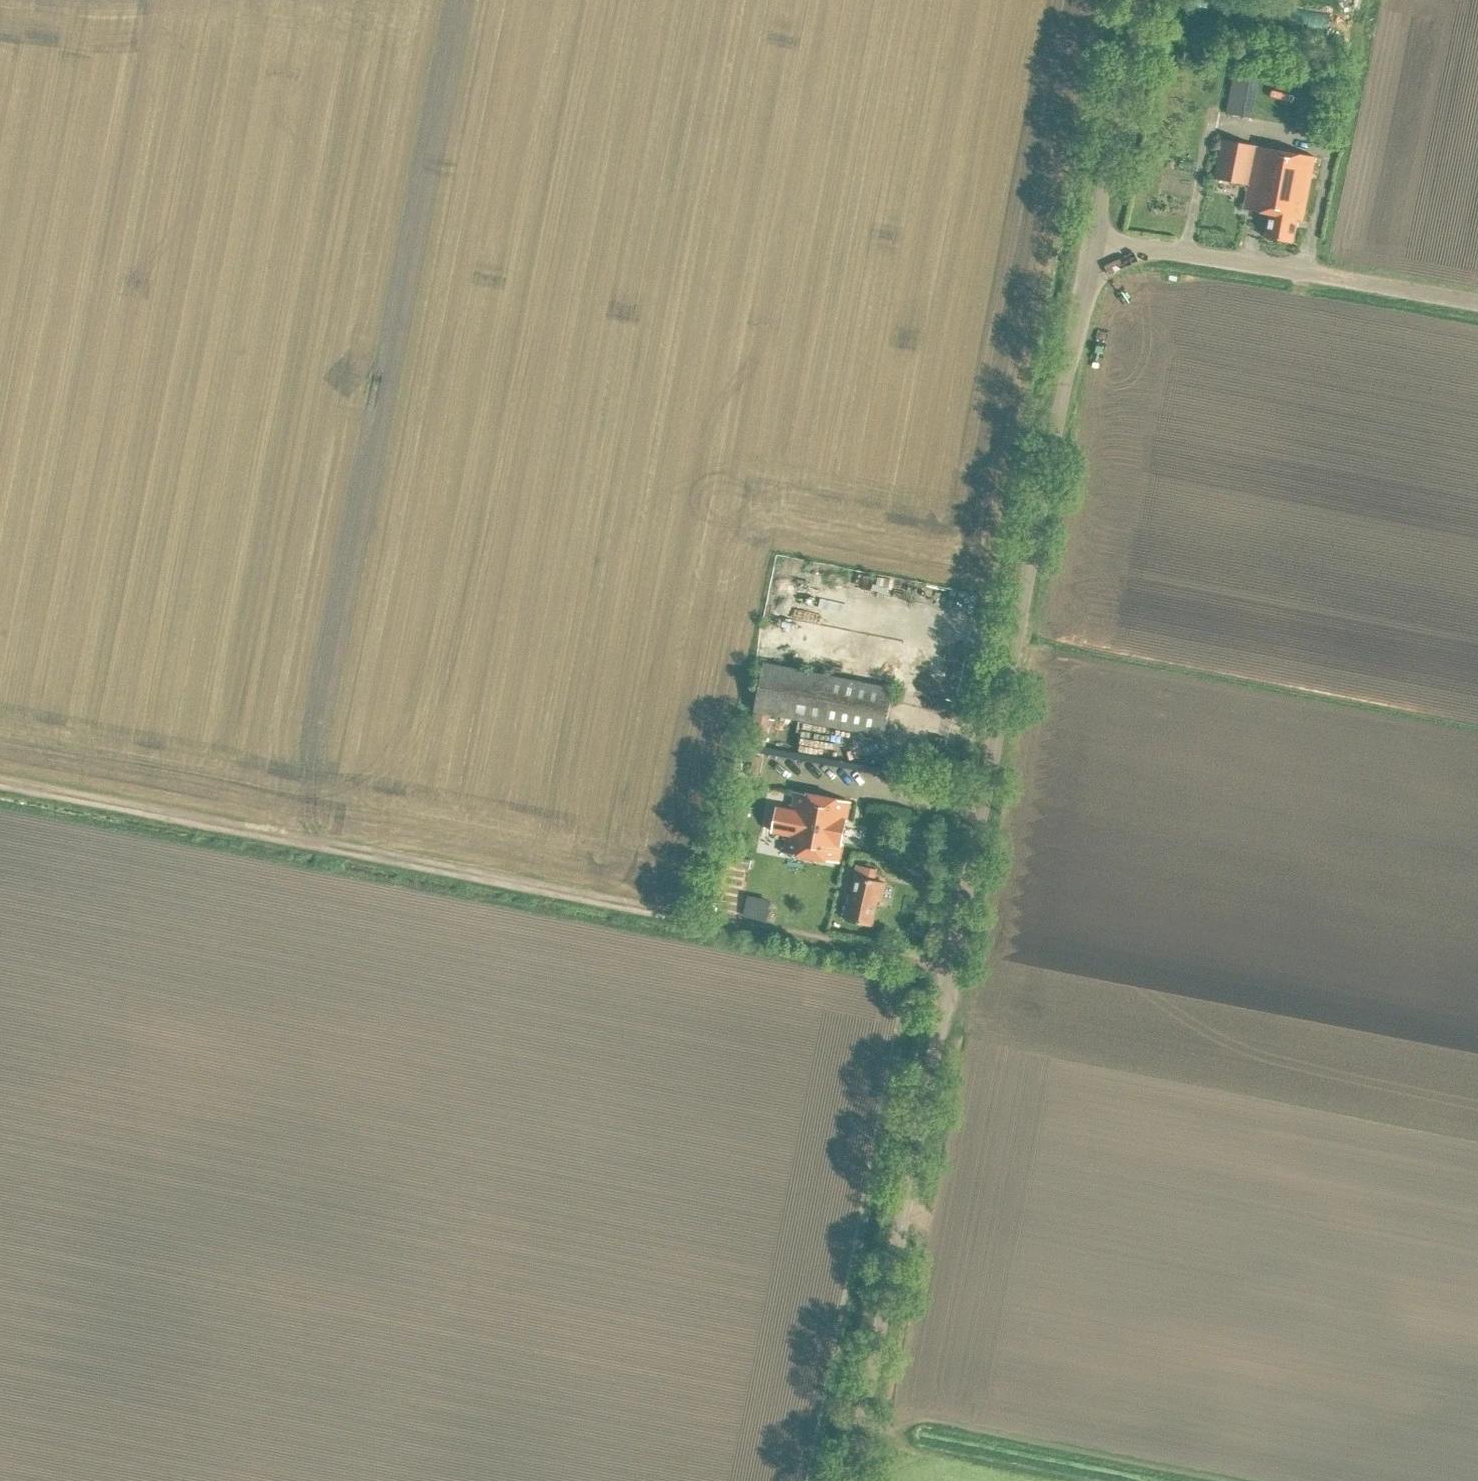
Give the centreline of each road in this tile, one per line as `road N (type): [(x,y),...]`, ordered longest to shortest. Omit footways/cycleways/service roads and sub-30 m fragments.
road 1 (unclassified): [(849,1480),(1142,0)]
road 2 (track): [(952,968),(0,783)]

